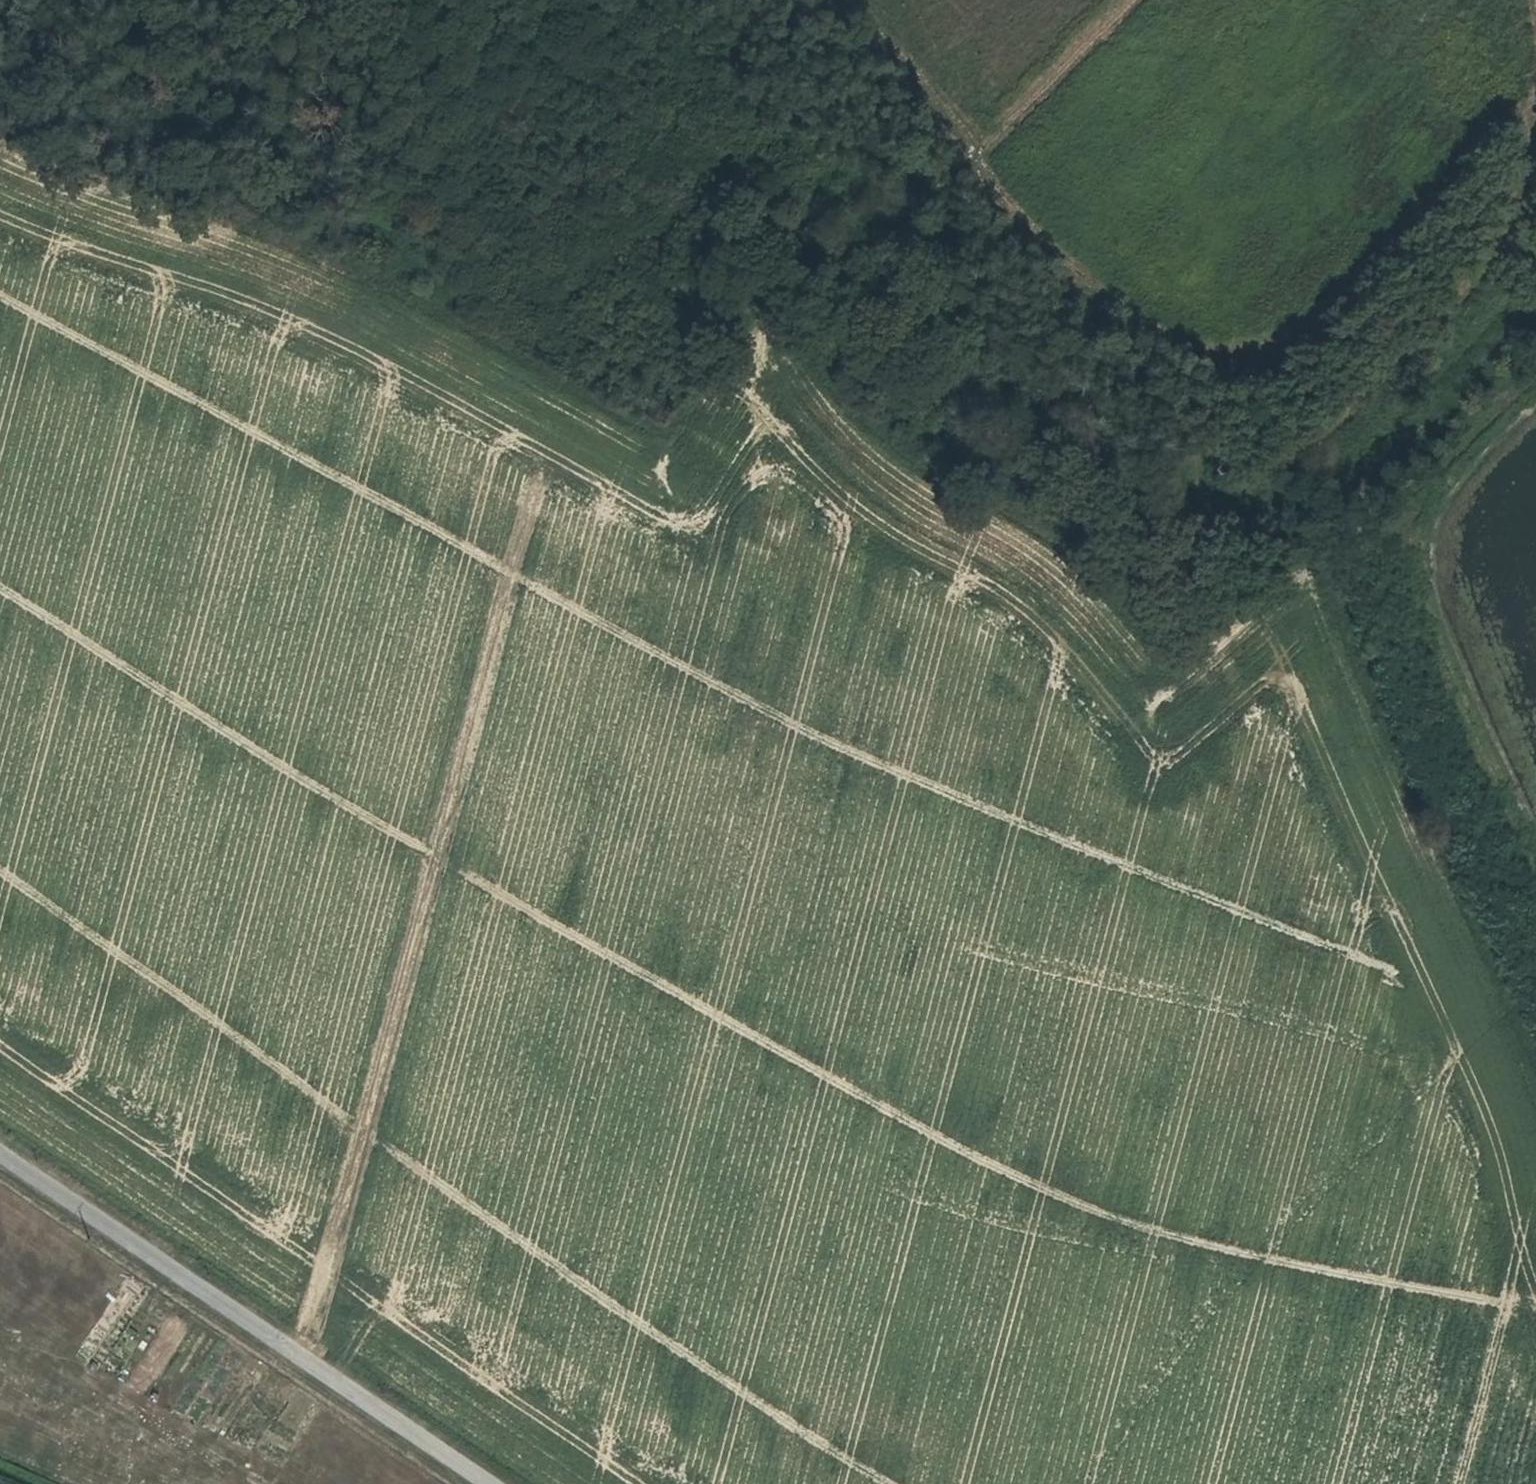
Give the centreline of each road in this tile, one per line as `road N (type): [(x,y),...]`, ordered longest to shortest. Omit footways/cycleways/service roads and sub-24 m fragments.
road 1 (unclassified): [(0,1160),(484,1483)]

